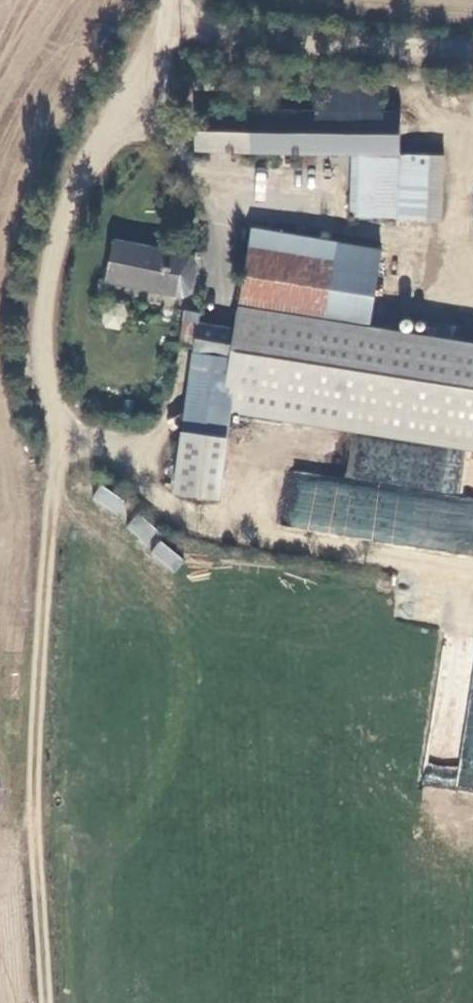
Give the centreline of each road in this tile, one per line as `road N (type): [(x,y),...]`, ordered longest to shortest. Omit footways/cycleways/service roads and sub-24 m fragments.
road 1 (track): [(131,102),(81,174),(49,265),(47,381),(56,469),(37,762),(45,1002)]

